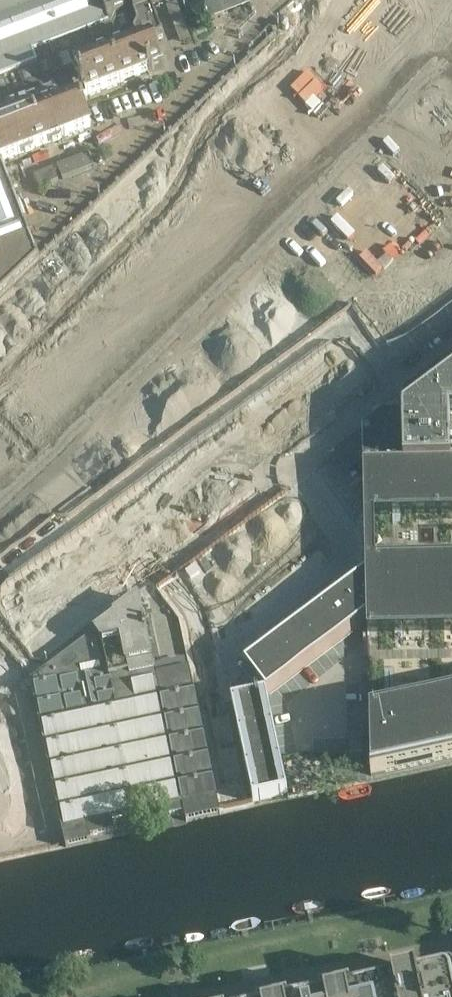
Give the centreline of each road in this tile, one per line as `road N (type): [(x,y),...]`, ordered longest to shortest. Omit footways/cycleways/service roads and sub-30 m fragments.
road 1 (unclassified): [(35,646),(451,336)]
road 2 (residential): [(350,0),(0,338)]
road 3 (residential): [(451,111),(369,0)]

